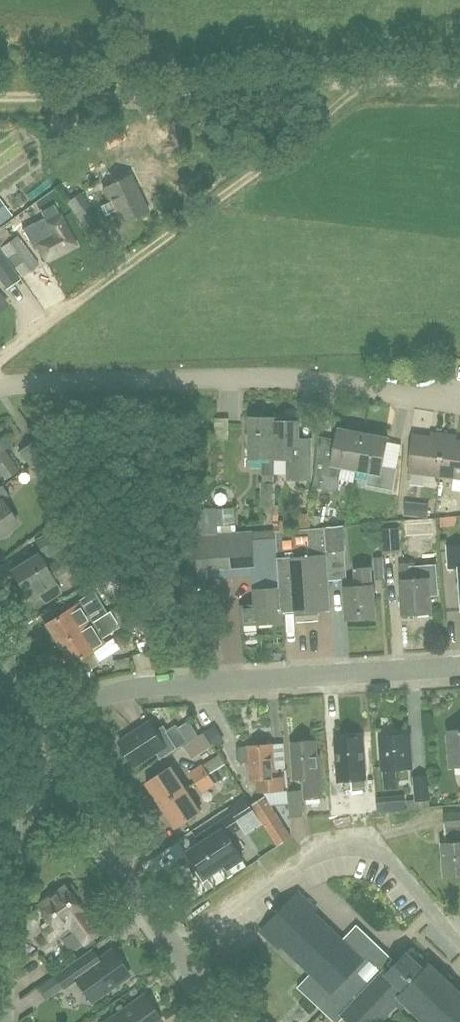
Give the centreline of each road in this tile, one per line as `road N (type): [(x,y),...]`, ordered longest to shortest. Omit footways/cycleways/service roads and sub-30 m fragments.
road 1 (residential): [(459,404),(272,377),(0,385)]
road 2 (track): [(459,83),(0,95)]
road 3 (track): [(0,359),(364,83)]
road 4 (residential): [(459,666),(113,694),(34,732)]
road 5 (tertiary): [(225,1021),(60,774)]
road 6 (residential): [(5,1021),(18,833),(60,774)]

